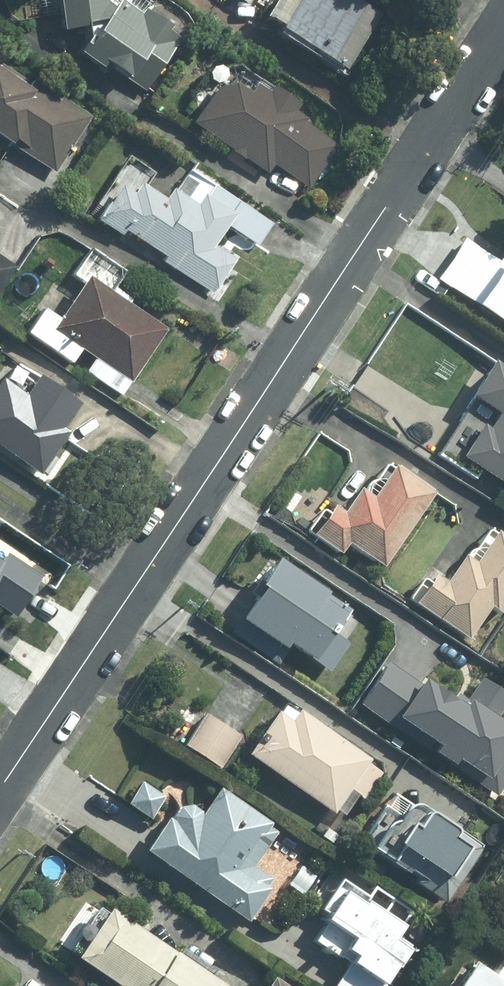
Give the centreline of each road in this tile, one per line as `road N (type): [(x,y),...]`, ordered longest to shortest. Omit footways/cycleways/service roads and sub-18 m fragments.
road 1 (residential): [(503,29),(0,788)]

